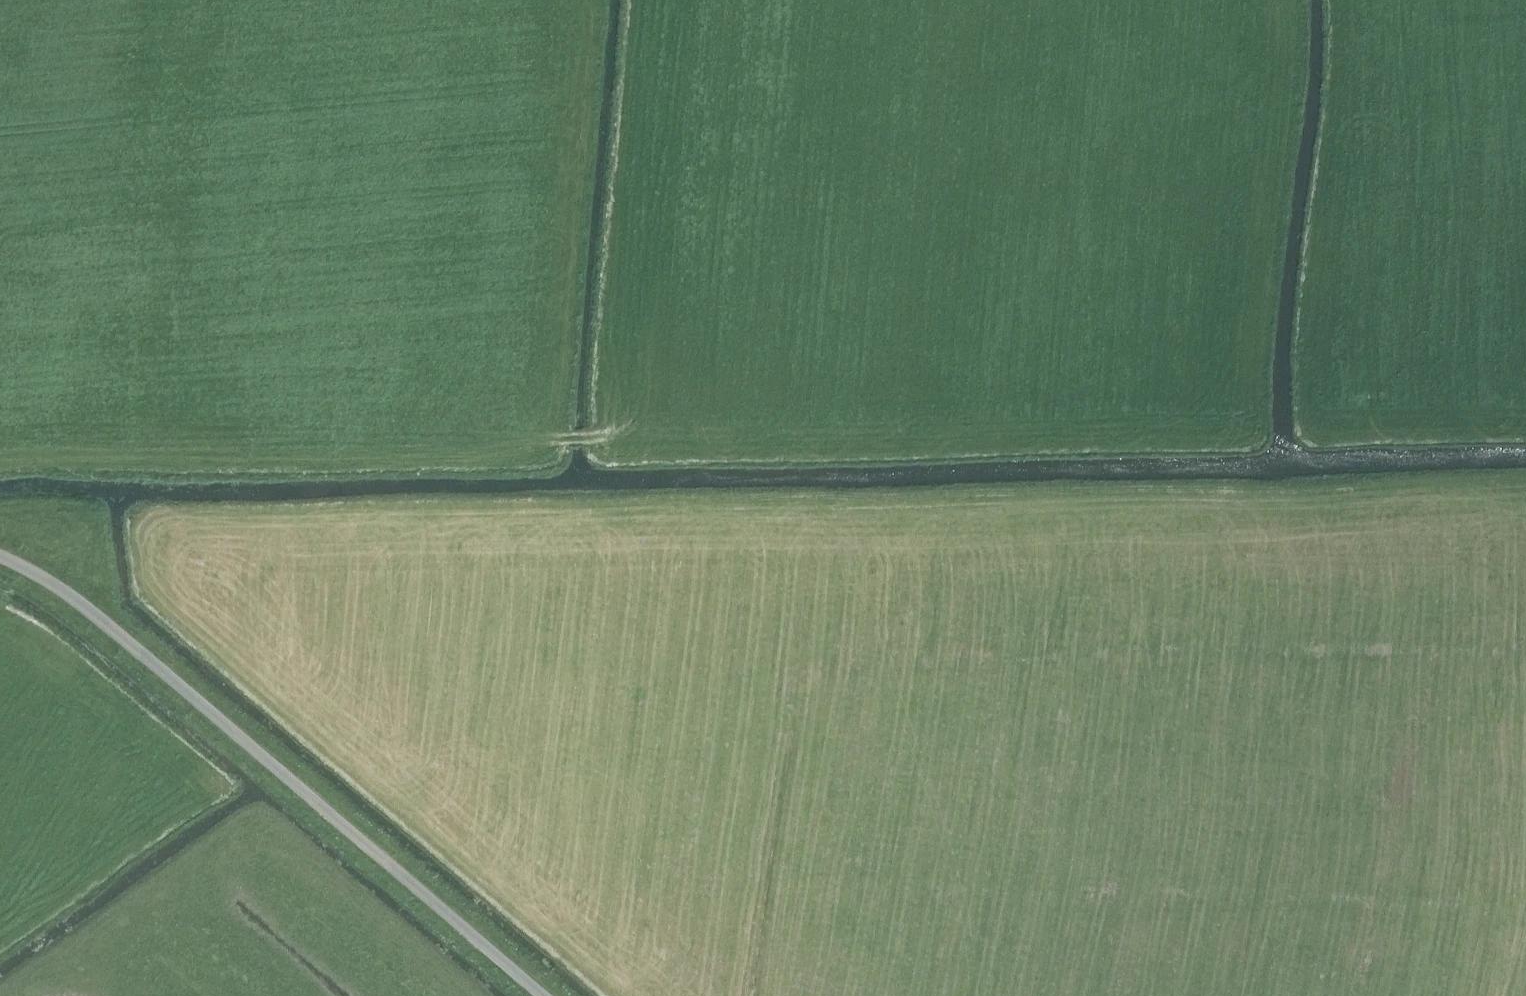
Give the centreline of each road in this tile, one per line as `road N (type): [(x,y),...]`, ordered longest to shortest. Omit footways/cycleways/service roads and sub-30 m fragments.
road 1 (unclassified): [(543,995),(109,627),(0,557)]

